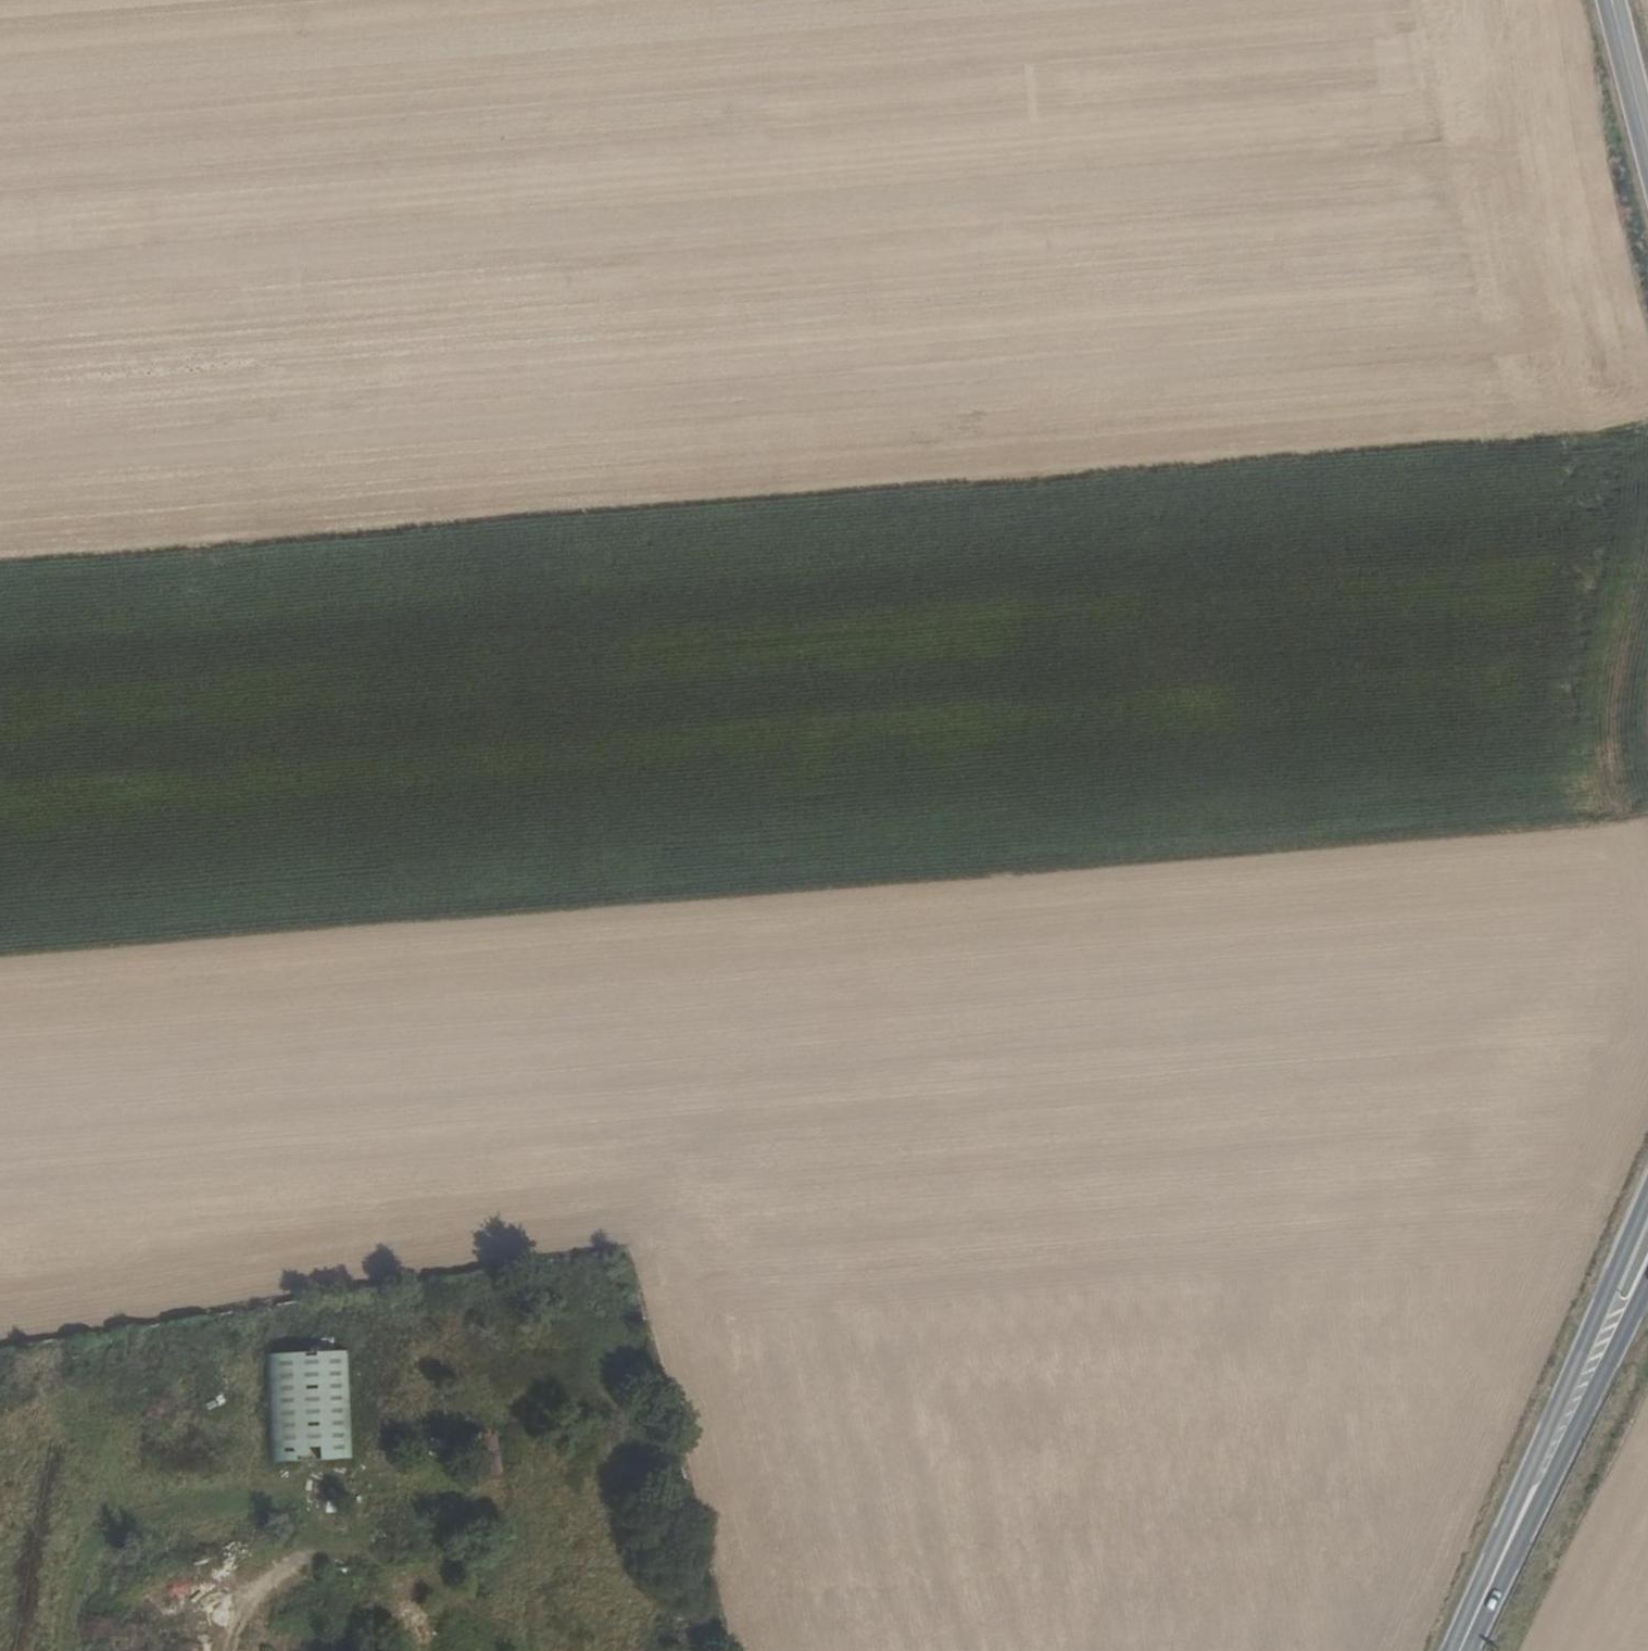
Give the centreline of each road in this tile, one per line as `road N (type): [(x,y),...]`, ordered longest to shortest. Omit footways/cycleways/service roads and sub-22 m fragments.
road 1 (secondary): [(1647,1202),(1466,1639)]
road 2 (secondary): [(1466,1639),(1647,1285)]
road 3 (tertiary): [(1612,0),(1647,146)]

